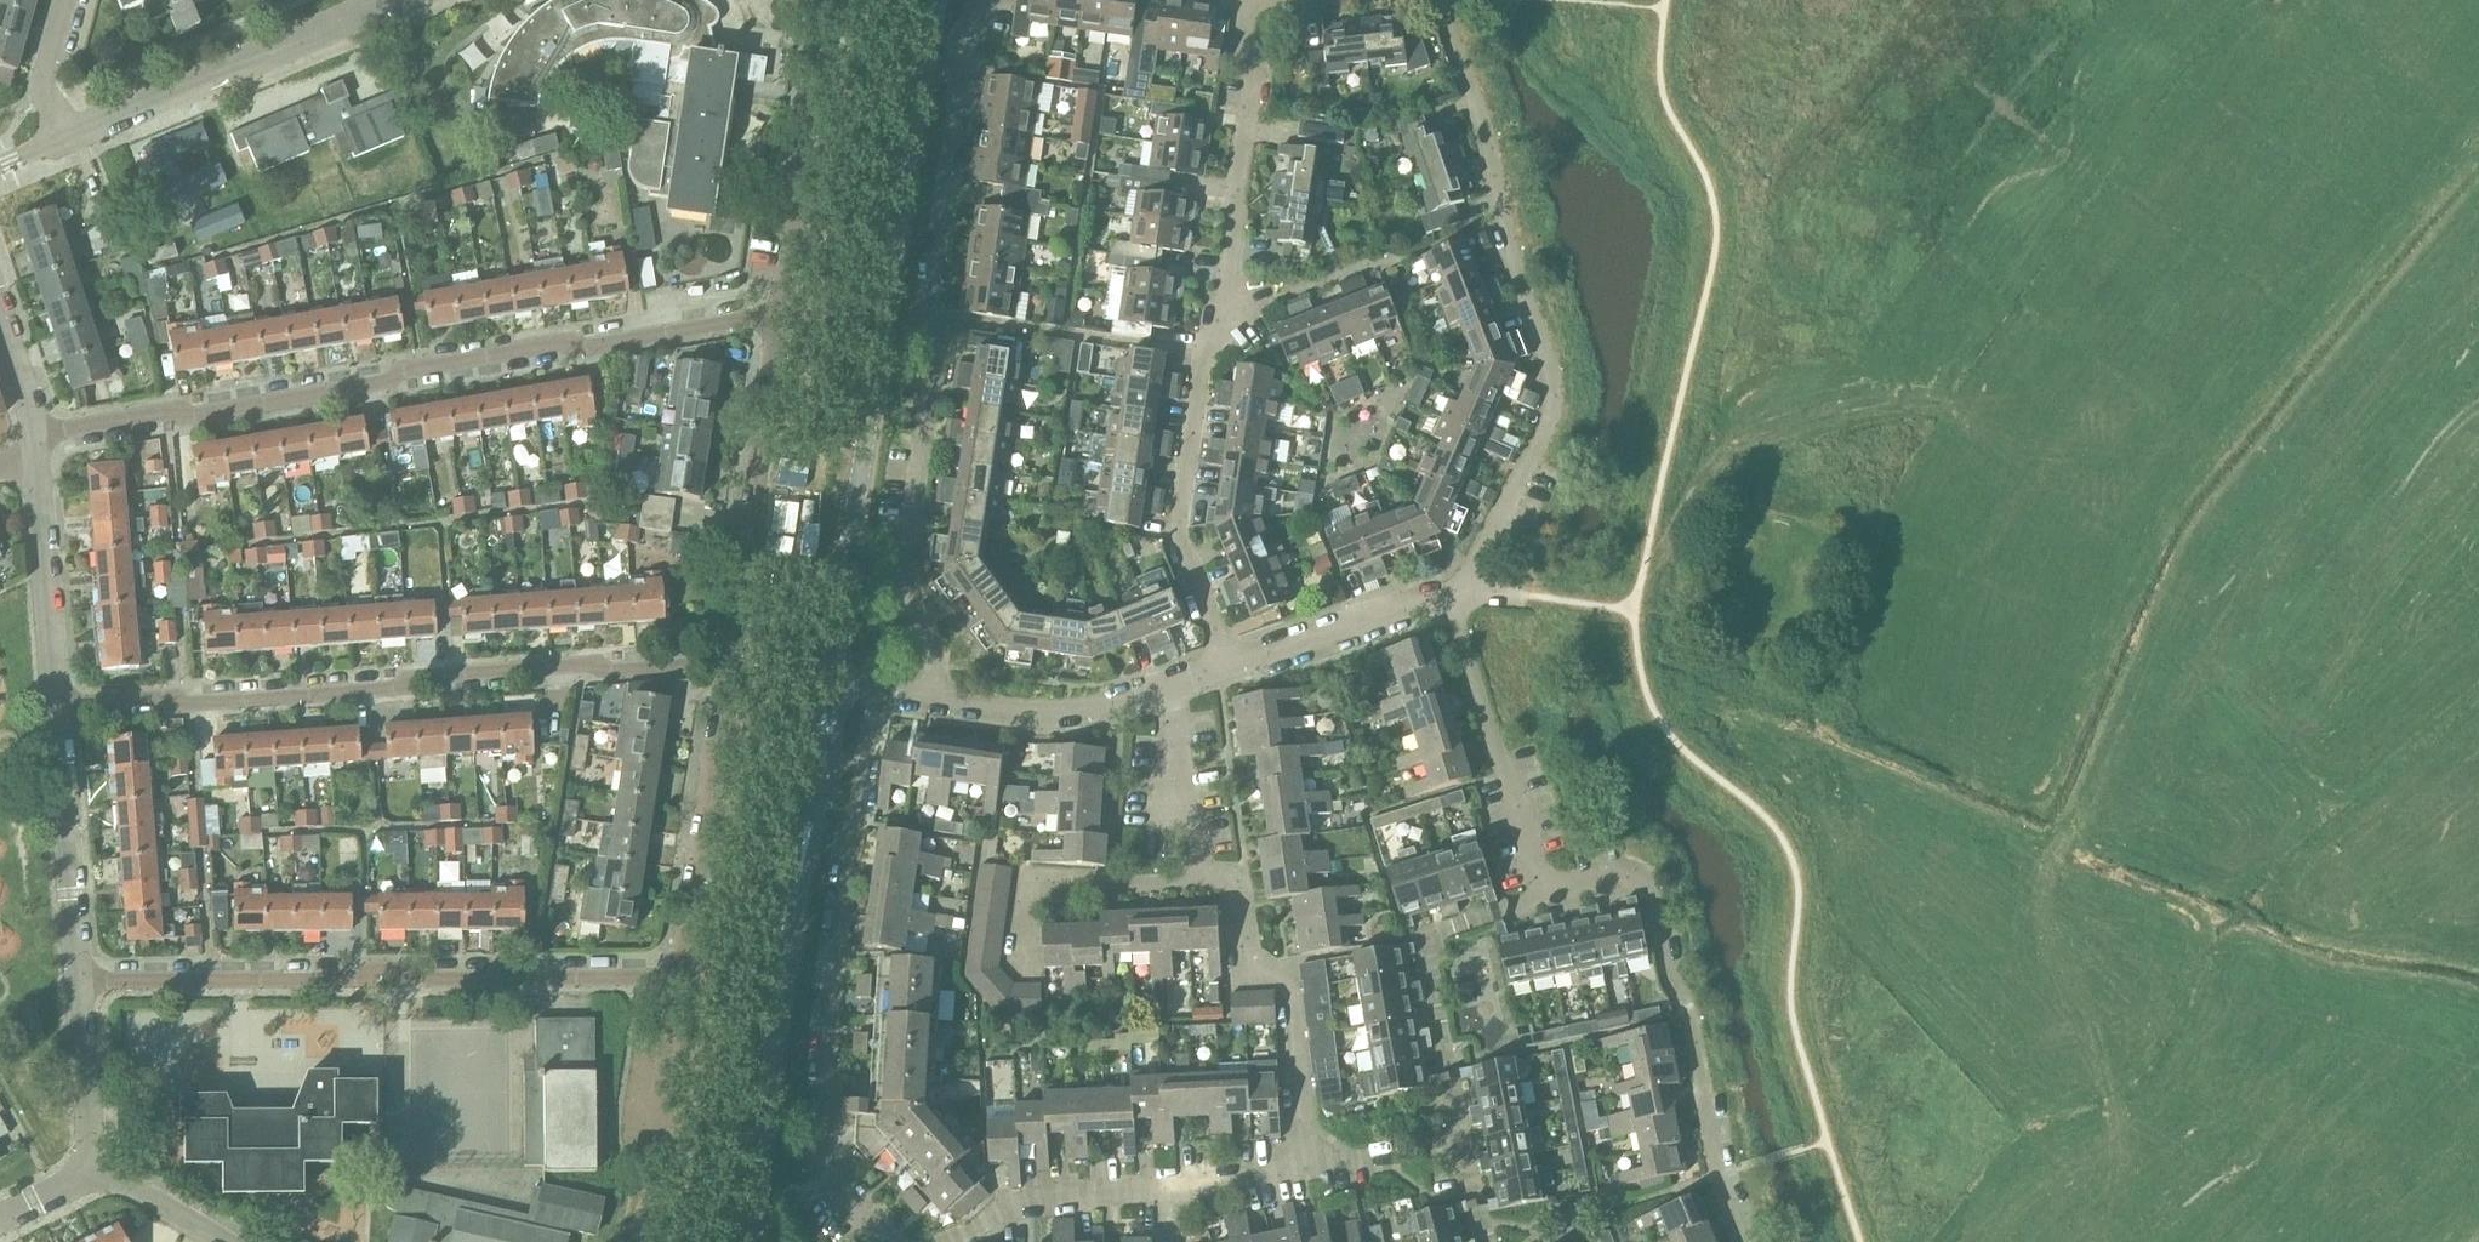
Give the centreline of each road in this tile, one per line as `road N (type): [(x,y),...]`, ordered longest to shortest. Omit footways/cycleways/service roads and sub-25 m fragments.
road 1 (residential): [(35,442),(71,428),(387,381),(405,370),(558,342),(589,346),(778,316)]
road 2 (residential): [(932,699),(938,660),(904,585),(962,56),(978,0)]
road 3 (tertiary): [(830,685),(932,0)]
road 4 (residential): [(57,703),(394,687),(424,674),(585,661),(615,669),(729,662)]
road 5 (residential): [(1463,595),(1554,395),(1485,135),(1439,0)]
road 6 (residential): [(80,981),(676,978)]
road 7 (residential): [(889,1241),(823,1162),(834,984),(876,691)]
road 8 (tertiary): [(752,1241),(830,685)]
road 9 (residential): [(1749,1241),(1647,879),(1625,877),(1550,897)]
road 10 (residential): [(1488,1241),(1425,941),(1550,897)]
road 11 (residential): [(1229,663),(1179,531),(1206,338),(1227,292)]
road 12 (residential): [(1306,1164),(1290,971),(1245,962),(1231,883),(1194,882)]
road 13 (unclassified): [(729,662),(778,316)]
road 14 (tertiary): [(61,132),(381,0)]
road 15 (unclassified): [(676,978),(729,662)]
road 16 (residential): [(1550,897),(1461,640),(1463,595)]
road 17 (residential): [(1227,292),(1254,78),(1241,27),(1246,0)]
road 18 (residential): [(80,981),(57,703)]
road 19 (residential): [(57,703),(35,442)]
road 20 (unclassified): [(778,316),(803,145),(831,64)]
road 21 (residential): [(1194,882),(1028,876),(1022,956)]
road 22 (residential): [(1229,663),(1406,603),(1463,595)]
road 23 (residential): [(932,699),(1062,713),(1164,686)]
road 24 (residential): [(939,1241),(1043,1197),(1162,1185)]
road 25 (residential): [(1164,686),(1194,882)]
road 26 (residential): [(92,1176),(80,981)]
road 27 (residential): [(1227,292),(1269,297),(1388,257)]
road 28 (unclassified): [(648,1138),(676,978)]
road 29 (residential): [(1162,1185),(1306,1164)]
road 30 (residential): [(219,1241),(92,1176)]
road 31 (residential): [(61,132),(44,83),(67,0)]
road 32 (residential): [(35,442),(22,372),(0,312)]

